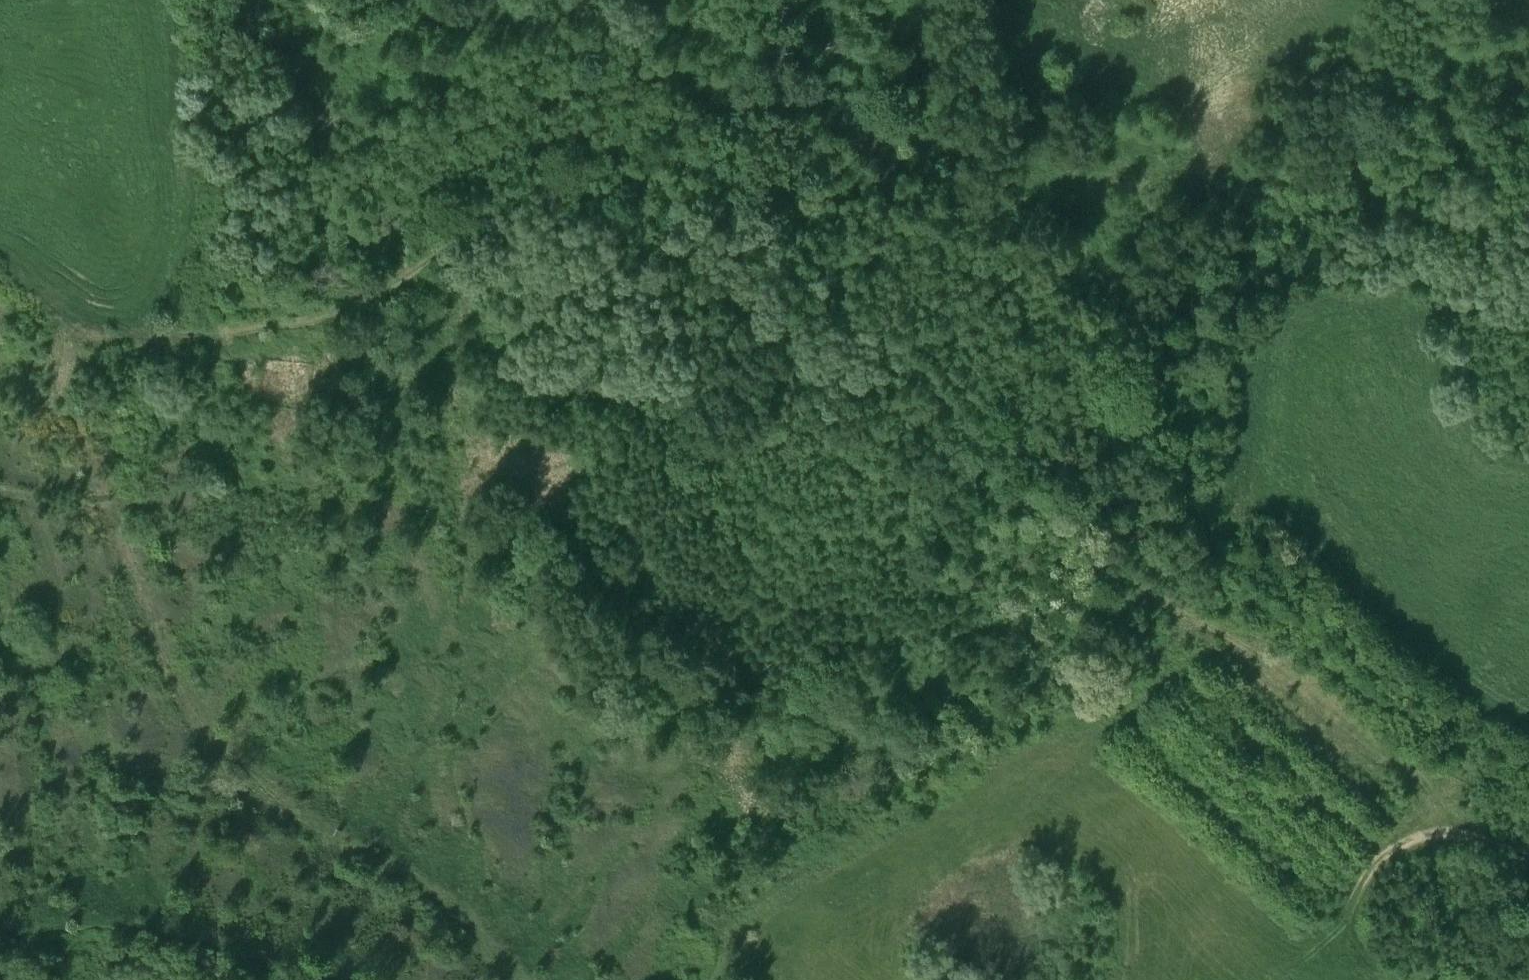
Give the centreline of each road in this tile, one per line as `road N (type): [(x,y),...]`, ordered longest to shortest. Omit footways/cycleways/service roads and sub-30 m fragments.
road 1 (track): [(0,272),(91,319),(192,333),(260,331),(323,321),(482,210),(635,186),(722,201),(798,241),(959,385),(1121,578),(1192,640),(1470,833),(1528,857)]
road 2 (track): [(1308,979),(1362,881),(1407,842),(1470,833)]

